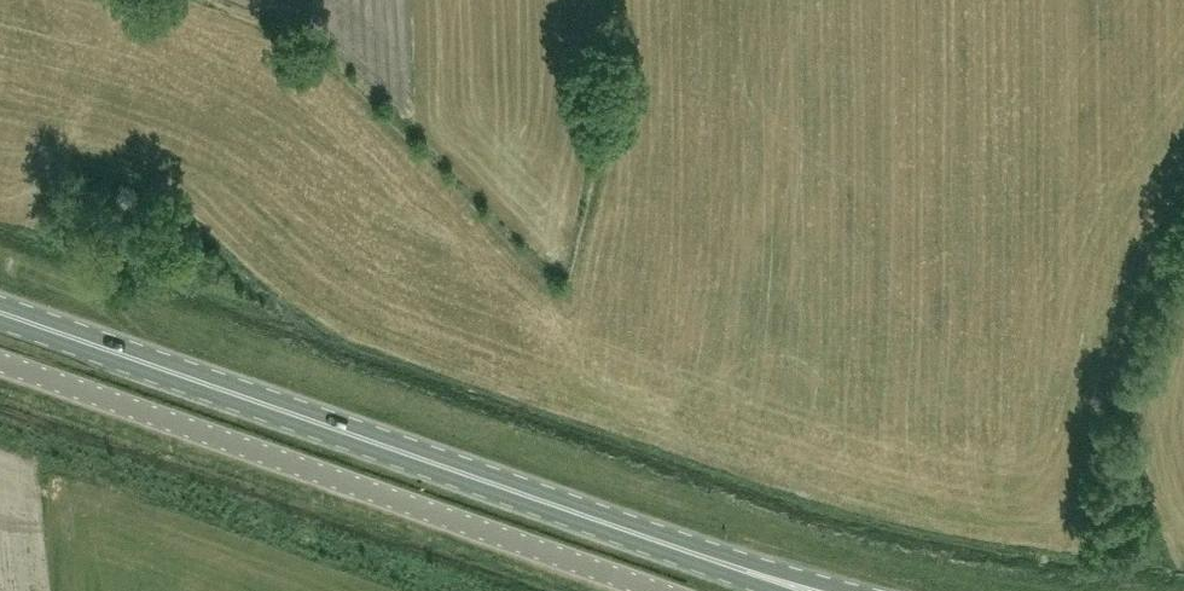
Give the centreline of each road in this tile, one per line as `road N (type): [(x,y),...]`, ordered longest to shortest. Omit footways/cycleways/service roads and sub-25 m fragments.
road 1 (primary): [(0,313),(686,551)]
road 2 (unclassified): [(667,590),(0,358)]
road 3 (primary): [(845,590),(686,551)]

